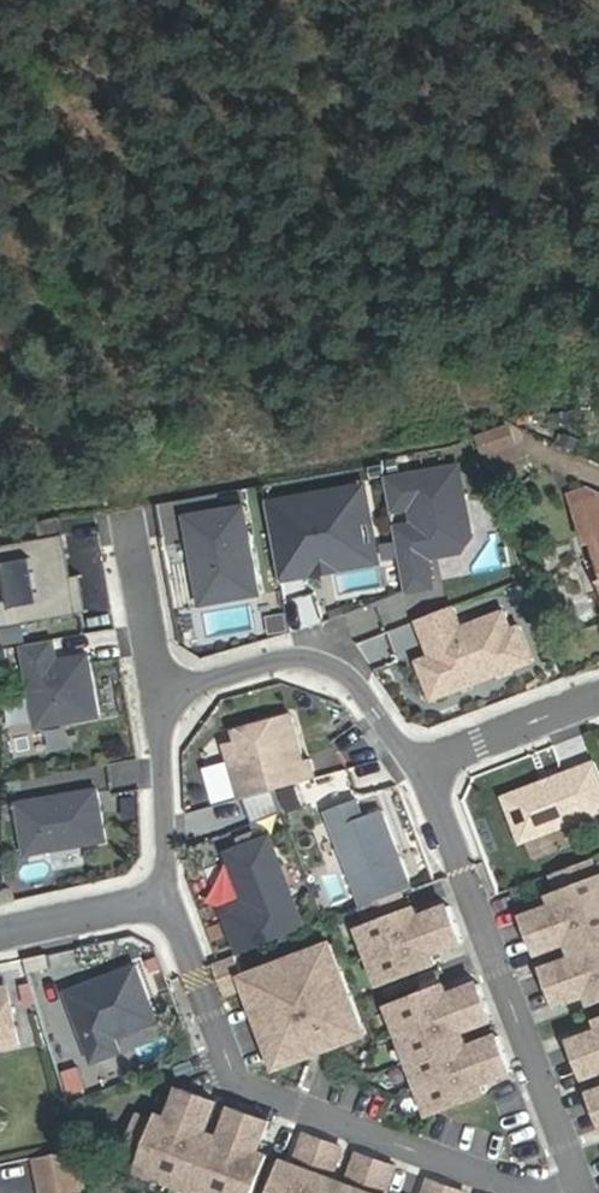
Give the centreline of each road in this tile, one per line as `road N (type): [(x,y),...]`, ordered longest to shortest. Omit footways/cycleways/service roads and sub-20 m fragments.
road 1 (residential): [(163,903),(237,1085),(527,1192)]
road 2 (residential): [(582,1192),(426,766)]
road 3 (residential): [(426,766),(402,747),(354,680),(316,658),(291,655),(198,681),(171,697)]
road 4 (residential): [(171,697),(161,728),(163,903)]
road 5 (residential): [(426,766),(598,700)]
road 6 (residential): [(171,697),(157,684),(128,523)]
road 7 (residential): [(0,934),(163,903)]

